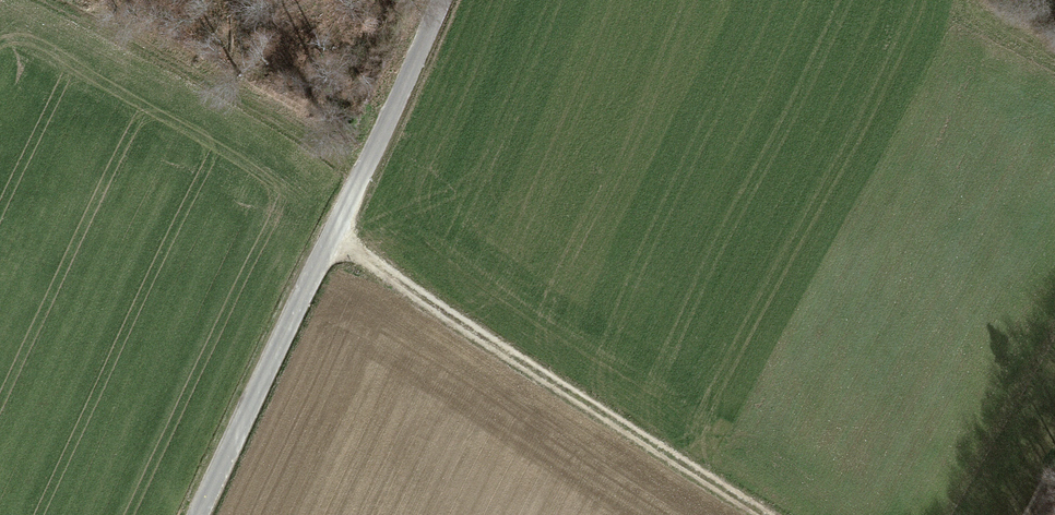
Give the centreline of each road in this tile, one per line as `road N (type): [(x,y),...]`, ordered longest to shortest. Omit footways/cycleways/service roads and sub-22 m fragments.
road 1 (unclassified): [(198,514),(440,0)]
road 2 (track): [(332,236),(420,302),(763,514)]

